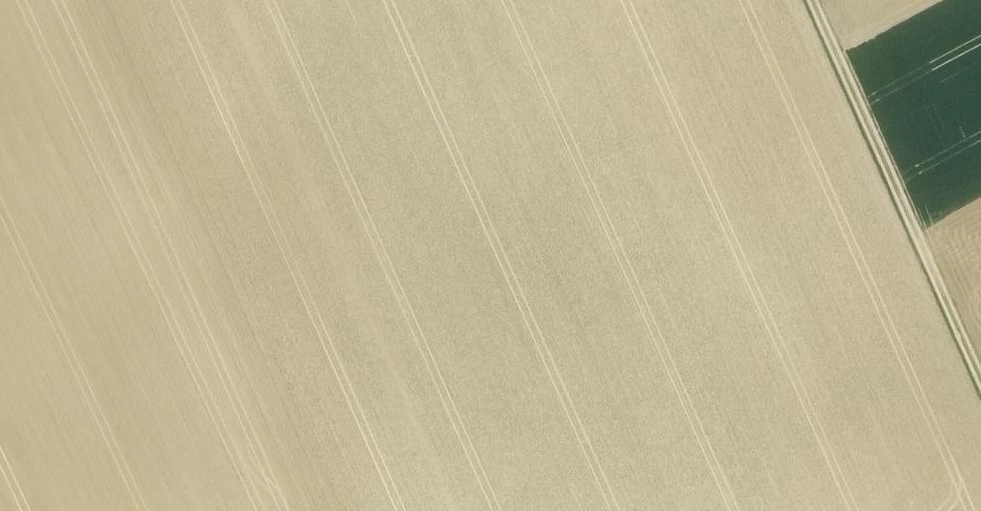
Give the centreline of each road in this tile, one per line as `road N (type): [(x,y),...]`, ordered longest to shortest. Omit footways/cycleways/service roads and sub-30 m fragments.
road 1 (track): [(824,0),(980,357)]

